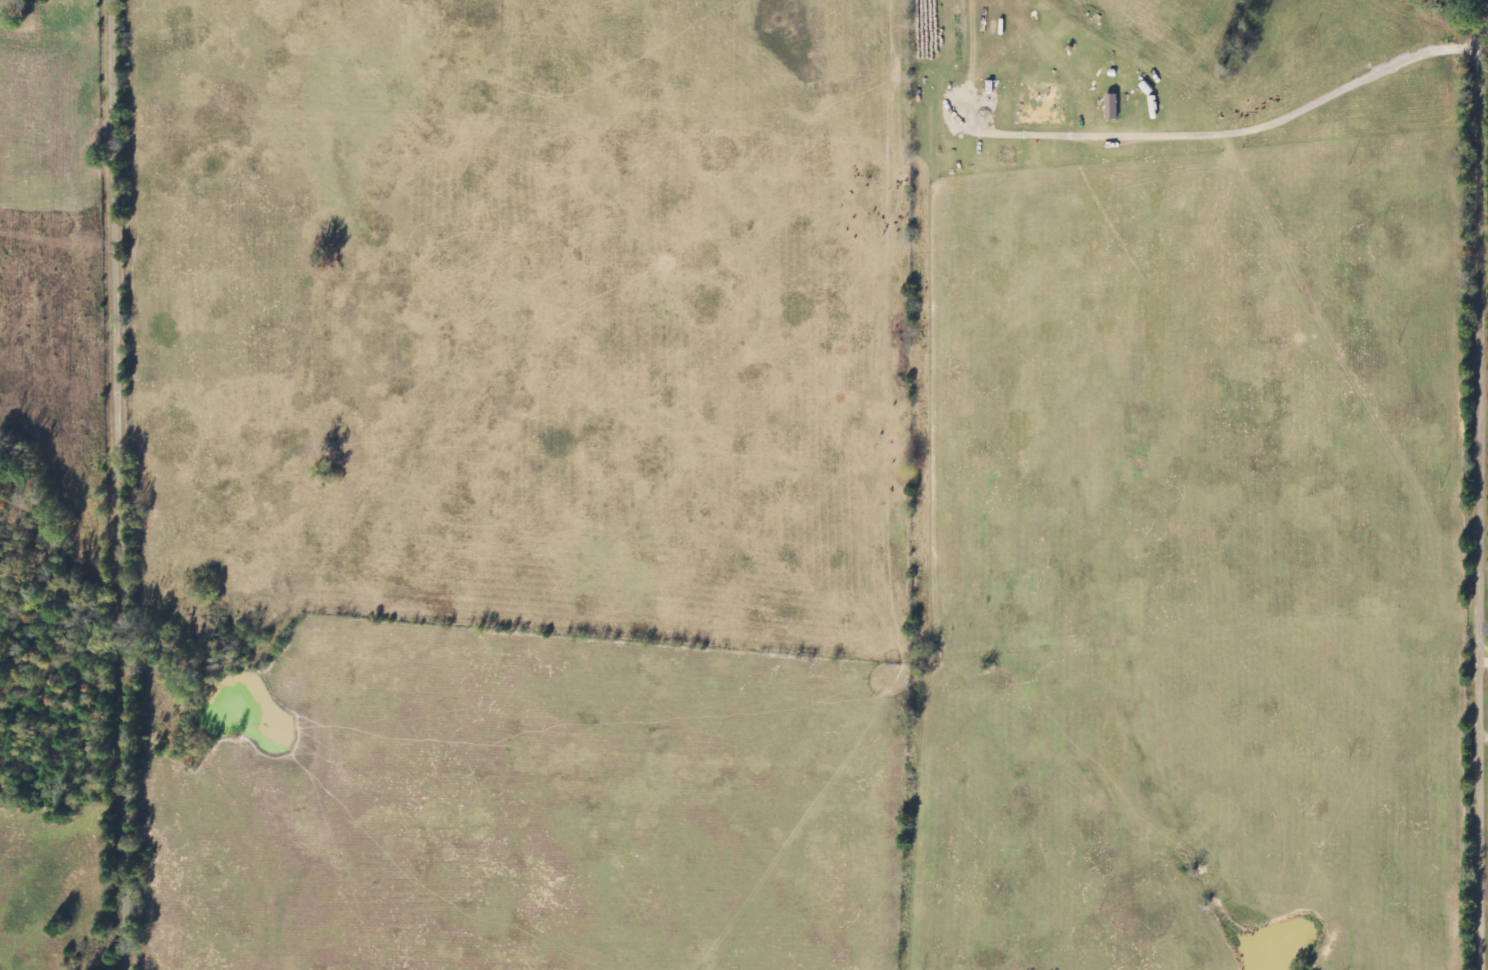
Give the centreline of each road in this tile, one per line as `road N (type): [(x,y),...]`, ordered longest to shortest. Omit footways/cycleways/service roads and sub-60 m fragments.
road 1 (residential): [(134,969),(118,0)]
road 2 (residential): [(1487,506),(1487,6)]

